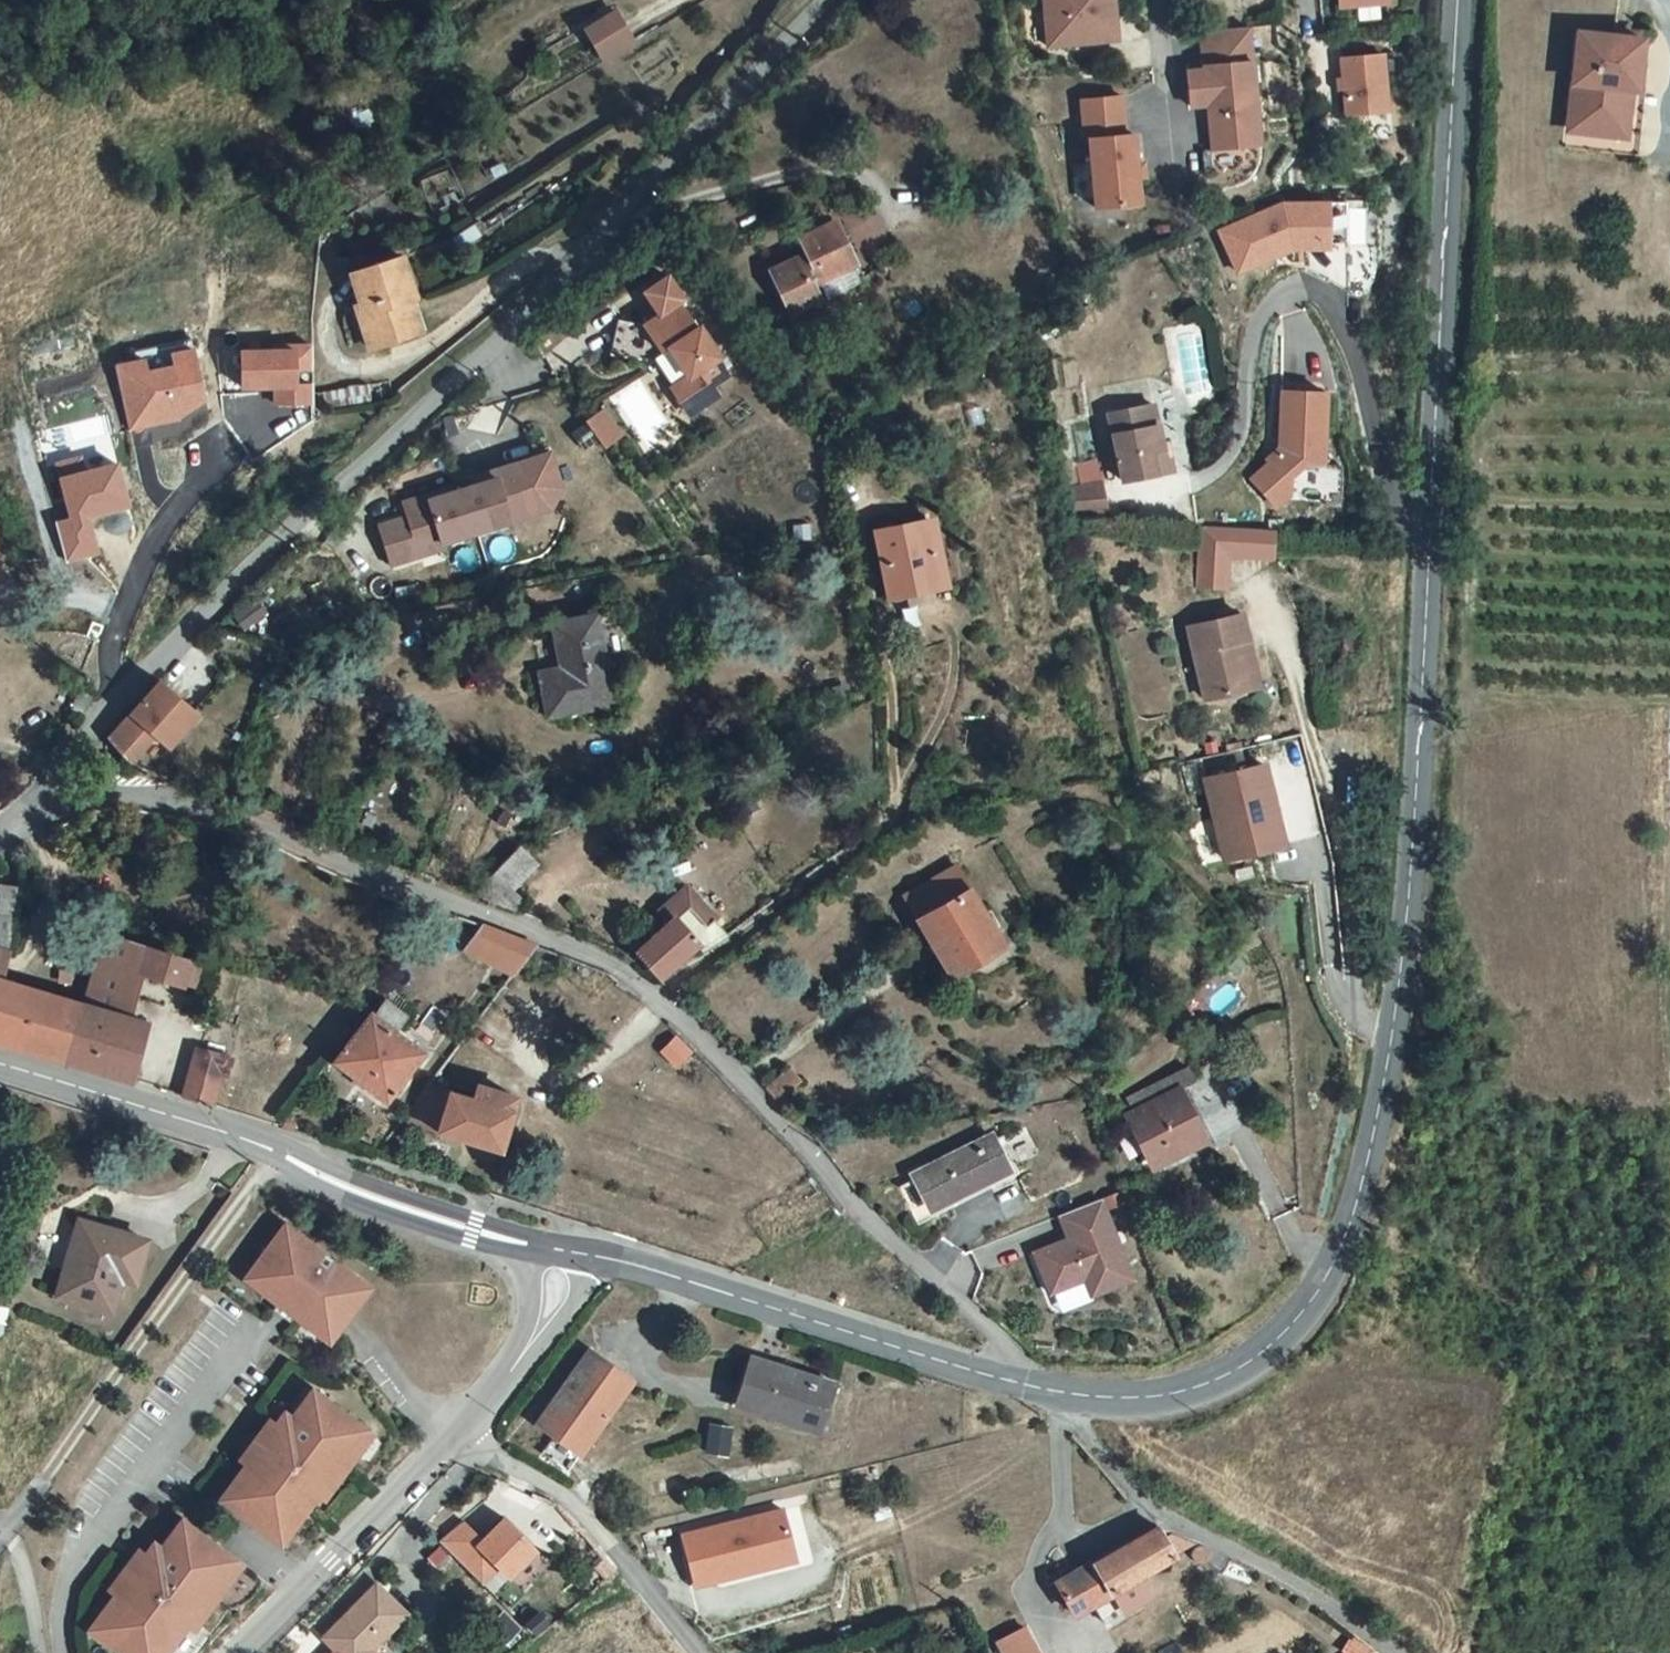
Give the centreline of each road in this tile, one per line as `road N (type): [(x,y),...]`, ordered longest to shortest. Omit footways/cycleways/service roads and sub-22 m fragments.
road 1 (tertiary): [(1457,0),(1402,981),(1366,1165),(1325,1292),(1251,1368),(1148,1401),(1065,1391)]
road 2 (residential): [(1025,1386),(996,1328),(905,1252),(759,1096),(624,971),(149,796),(65,785)]
road 3 (residential): [(824,0),(578,263),(126,684),(65,785)]
road 4 (tertiary): [(559,1251),(473,1231),(355,1191),(277,1153),(0,1065)]
road 5 (tertiary): [(1025,1386),(622,1262),(559,1251)]
road 6 (residential): [(1065,1391),(1085,1432),(1167,1517),(1397,1652)]
road 7 (residential): [(446,1441),(569,1494),(697,1652)]
road 8 (unclassified): [(446,1441),(247,1652)]
road 9 (unclassified): [(559,1251),(542,1317),(511,1371),(446,1441)]

